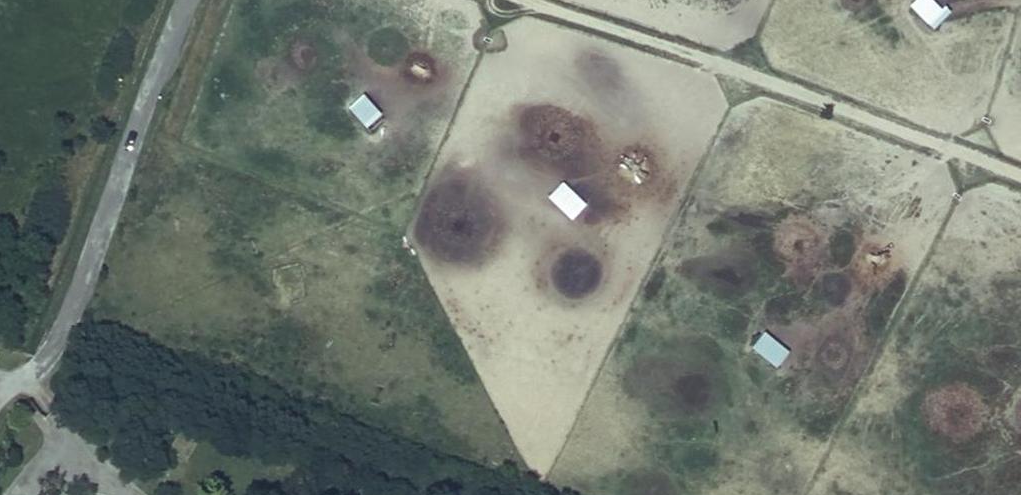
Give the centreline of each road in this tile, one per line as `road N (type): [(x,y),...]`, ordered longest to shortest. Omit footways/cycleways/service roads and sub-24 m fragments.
road 1 (track): [(513,0),(1020,176)]
road 2 (track): [(5,383),(58,344),(188,0)]

